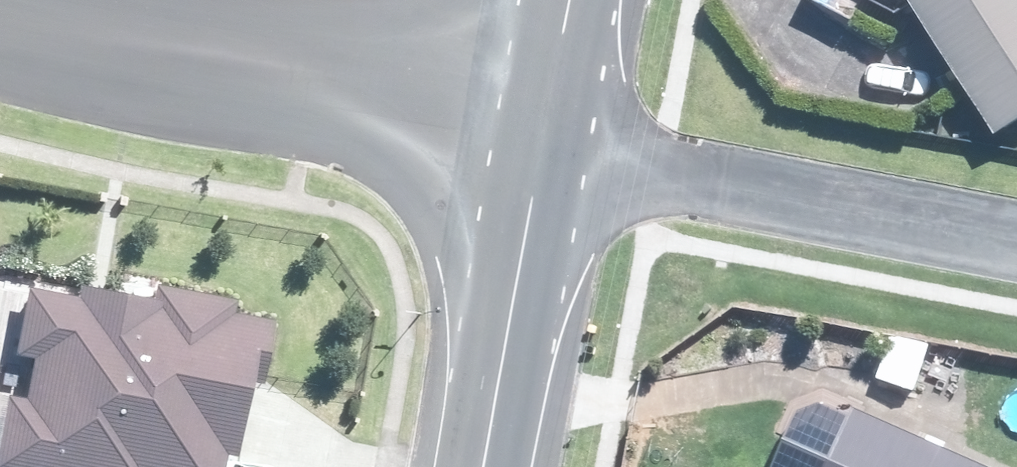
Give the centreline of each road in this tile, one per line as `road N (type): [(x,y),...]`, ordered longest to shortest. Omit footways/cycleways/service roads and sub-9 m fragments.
road 1 (residential): [(541,152),(0,31)]
road 2 (residential): [(1016,243),(541,152)]
road 3 (unclassified): [(541,152),(481,466)]
road 4 (unclassified): [(573,0),(541,152)]

